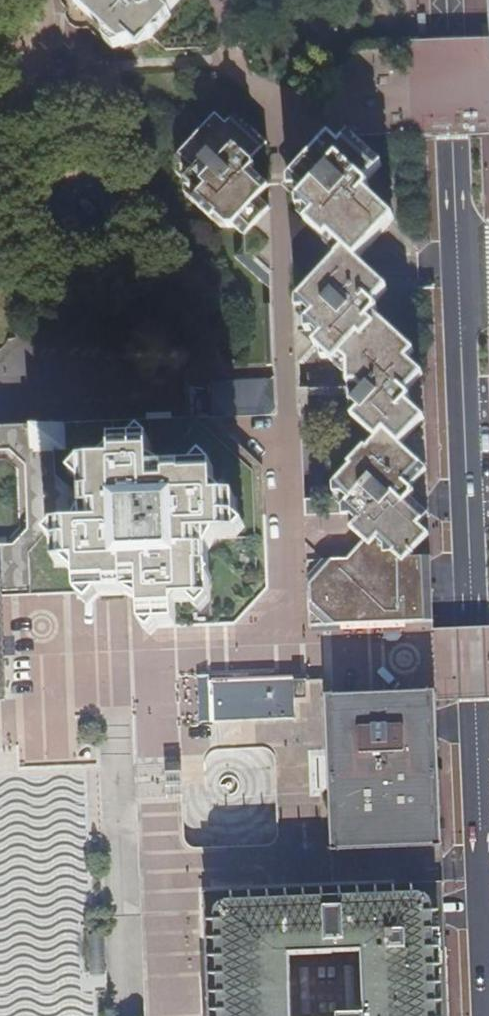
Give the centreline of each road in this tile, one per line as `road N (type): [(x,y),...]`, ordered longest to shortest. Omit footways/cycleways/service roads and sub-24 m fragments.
road 1 (tertiary): [(448,0),(483,855)]
road 2 (tertiary): [(488,977),(483,855)]

